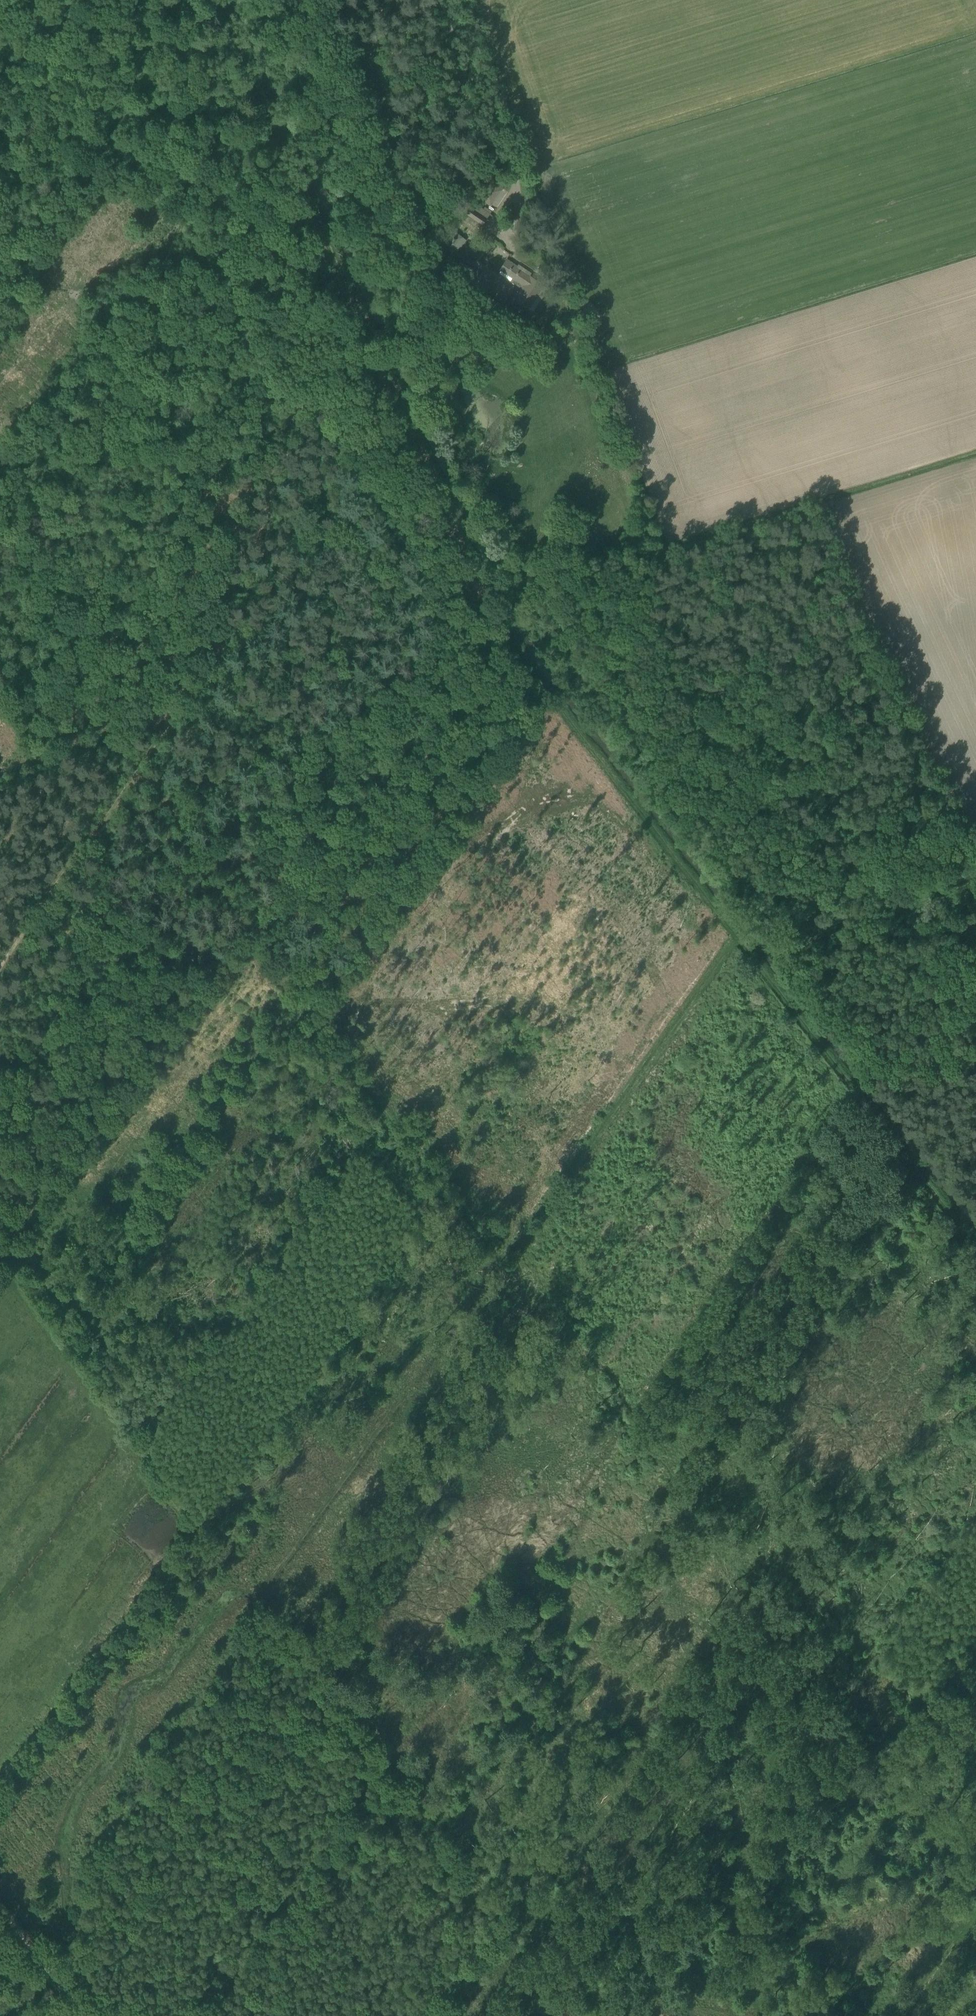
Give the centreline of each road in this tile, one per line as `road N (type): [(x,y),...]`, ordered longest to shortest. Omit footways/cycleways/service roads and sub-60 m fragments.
road 1 (track): [(0,965),(206,708),(217,502),(365,326),(217,0)]
road 2 (track): [(500,606),(535,665),(975,1250)]
road 3 (track): [(0,1907),(86,2015)]

